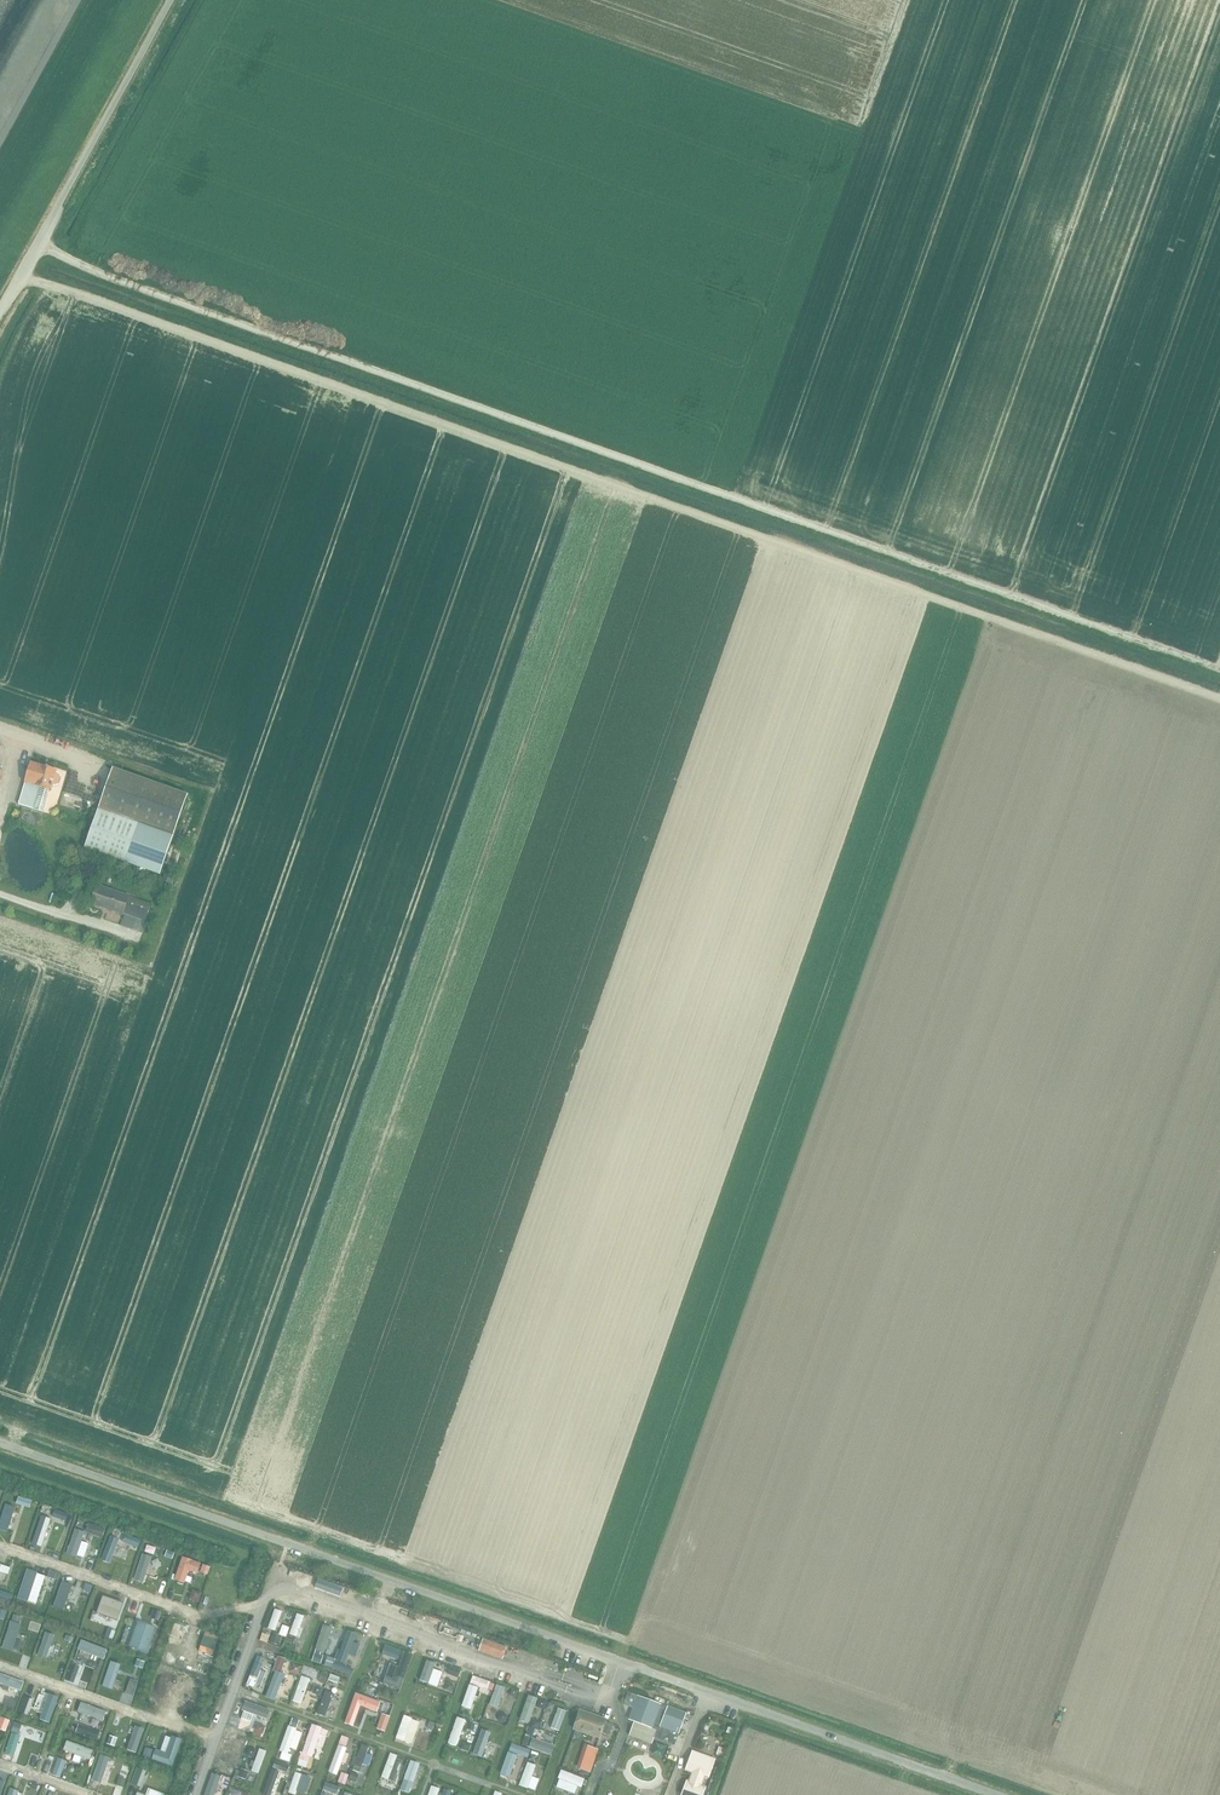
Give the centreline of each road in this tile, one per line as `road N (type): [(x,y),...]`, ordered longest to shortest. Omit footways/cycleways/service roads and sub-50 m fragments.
road 1 (track): [(1219,698),(20,275)]
road 2 (track): [(37,244),(183,303),(1219,669)]
road 3 (unclassified): [(998,1794),(0,1443)]
road 4 (unclassified): [(0,312),(170,0)]
road 5 (track): [(231,1691),(431,1763)]

